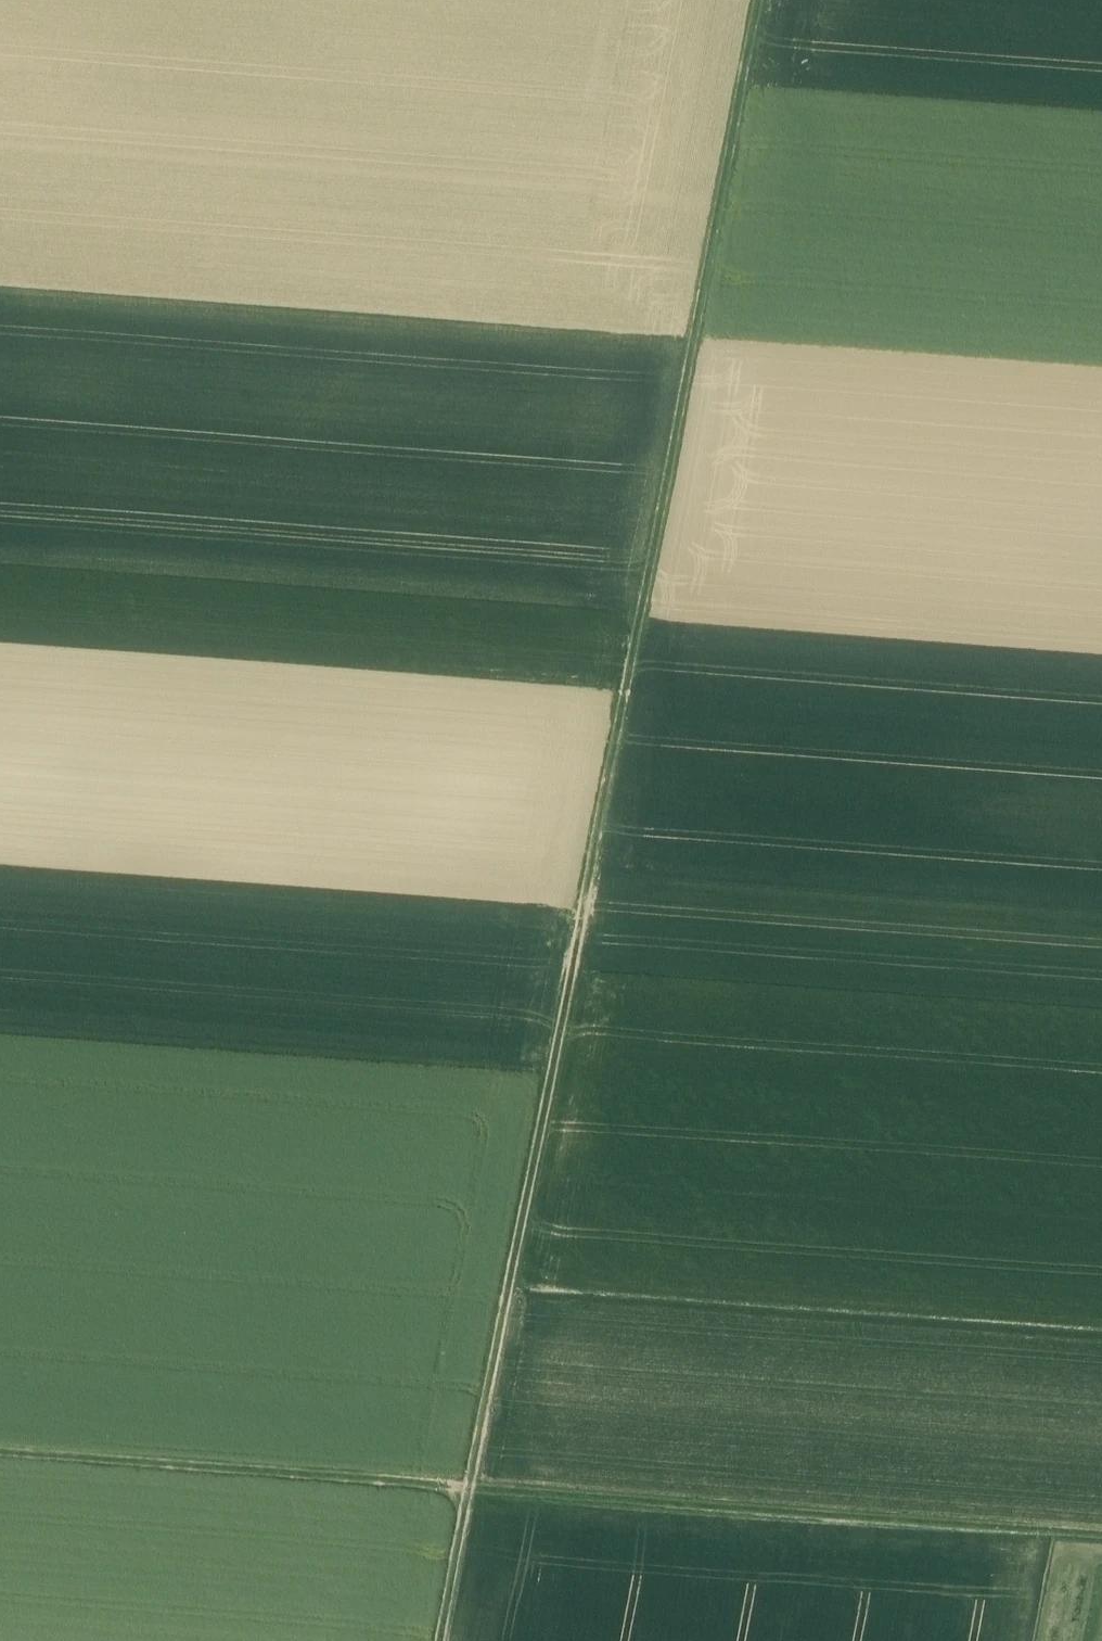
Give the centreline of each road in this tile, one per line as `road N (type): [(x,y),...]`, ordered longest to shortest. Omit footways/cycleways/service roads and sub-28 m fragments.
road 1 (track): [(437,1640),(759,0)]
road 2 (track): [(1101,1551),(468,1487),(0,1453)]

